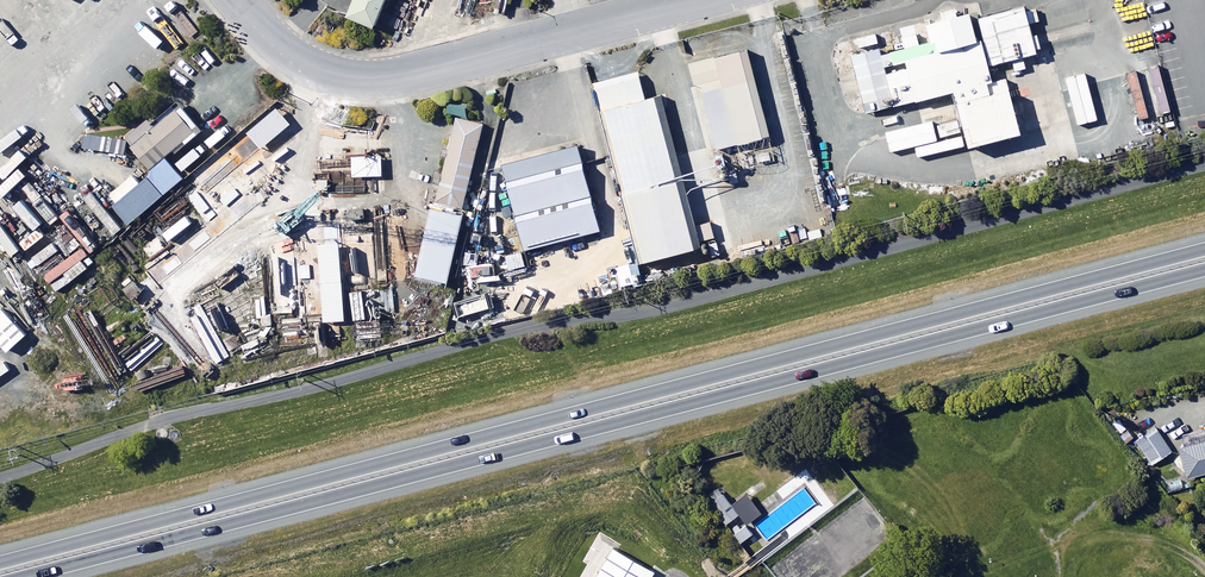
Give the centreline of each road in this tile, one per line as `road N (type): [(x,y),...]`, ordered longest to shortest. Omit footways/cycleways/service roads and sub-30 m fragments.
road 1 (trunk): [(0,565),(1204,253)]
road 2 (trunk): [(1204,265),(11,576)]
road 3 (unclassified): [(689,0),(358,80),(310,70),(238,0)]

